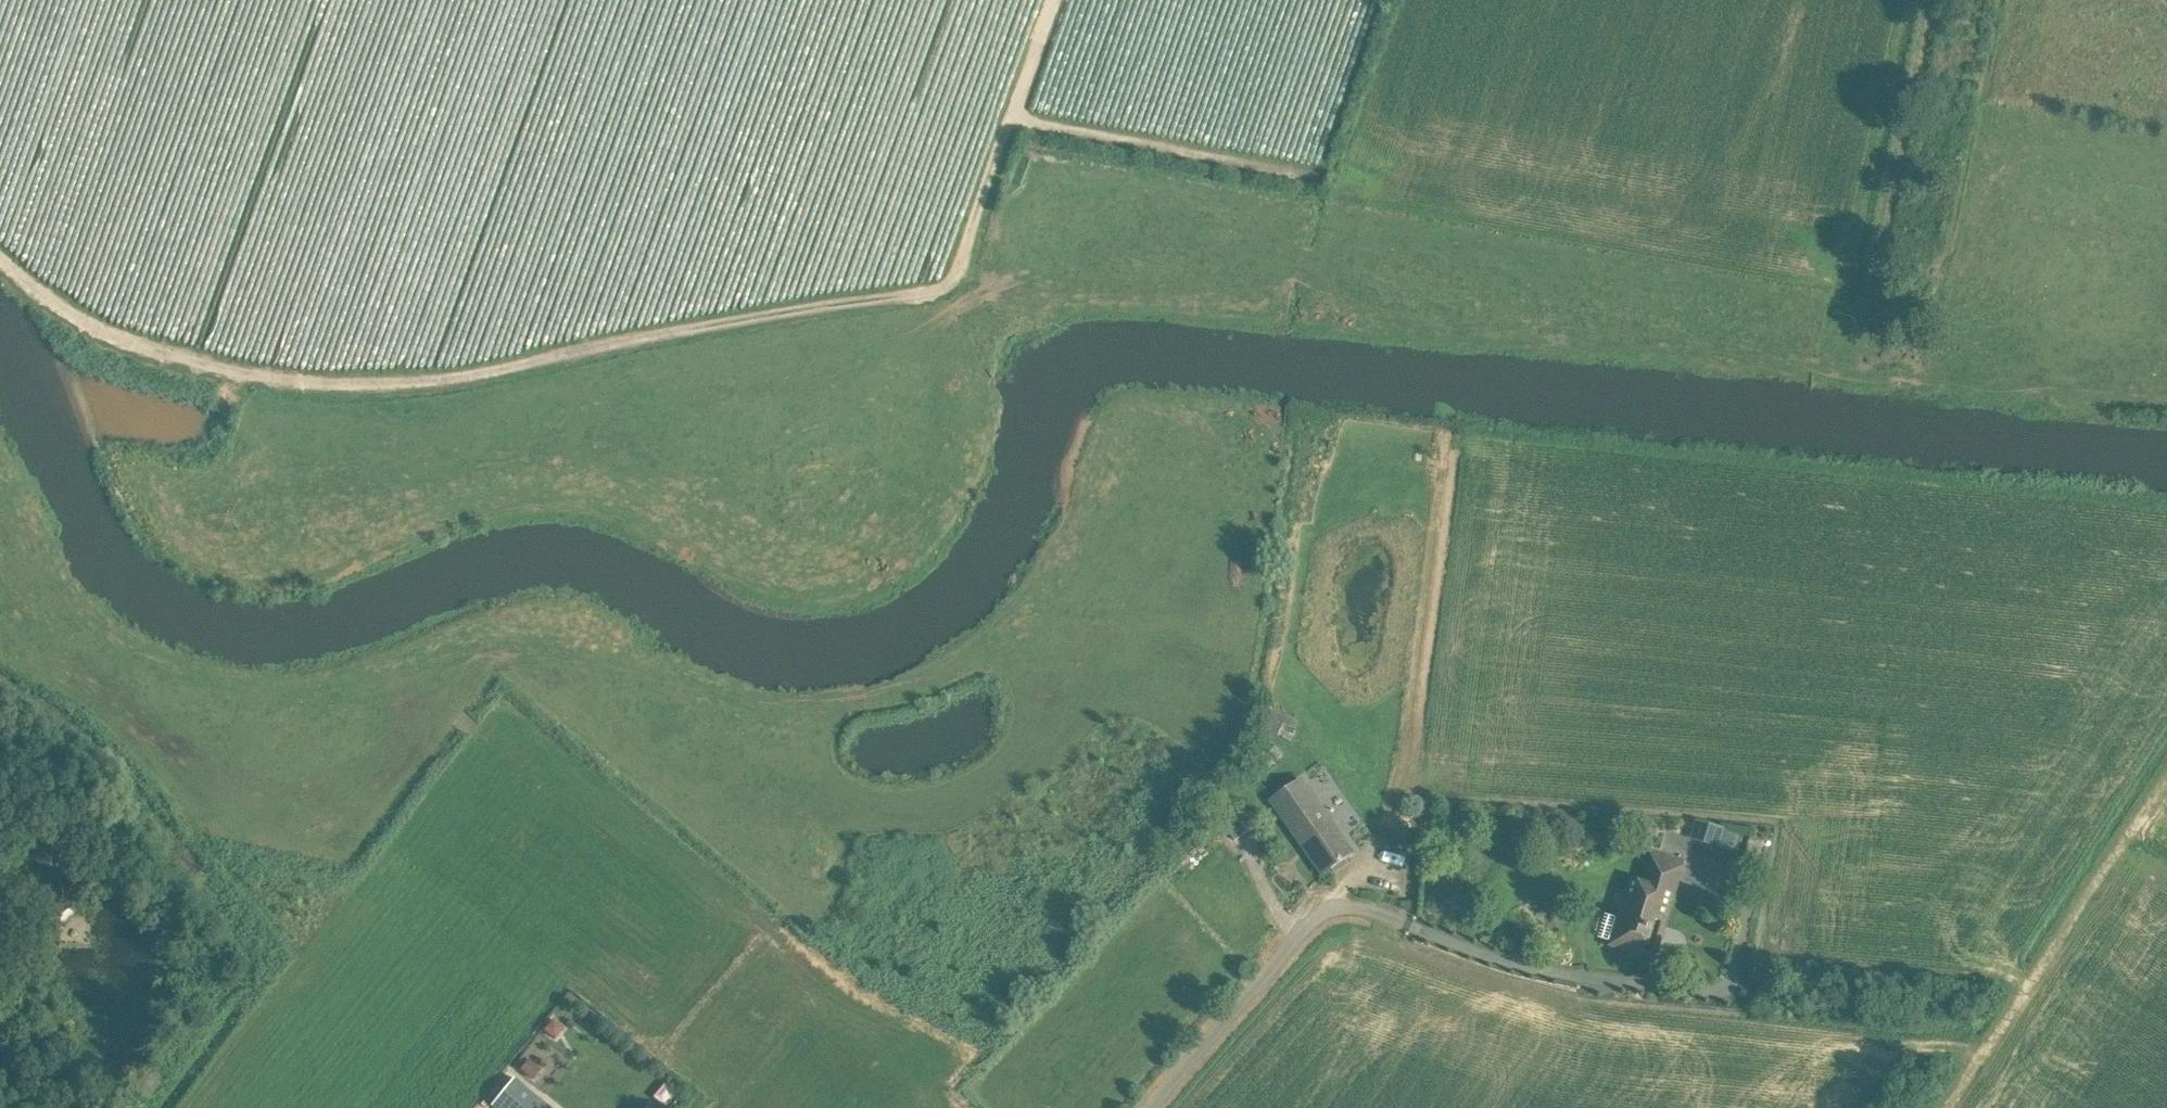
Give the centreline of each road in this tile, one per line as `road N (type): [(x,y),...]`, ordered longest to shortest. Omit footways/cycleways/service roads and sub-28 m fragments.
road 1 (unclassified): [(1149,1107),(1314,920),(1362,908),(1414,926)]

